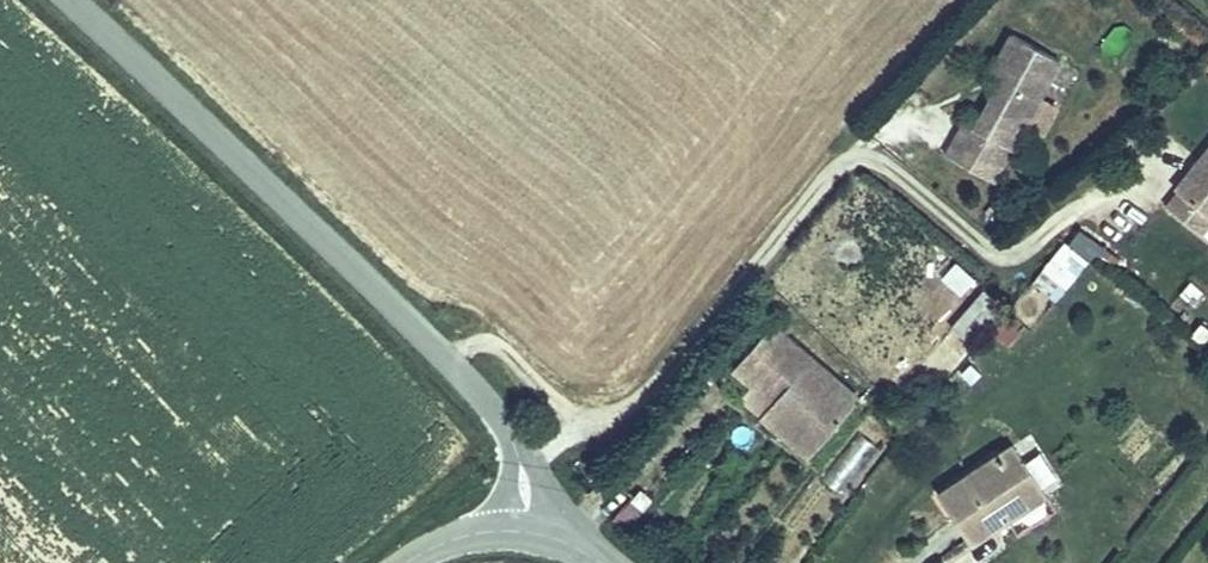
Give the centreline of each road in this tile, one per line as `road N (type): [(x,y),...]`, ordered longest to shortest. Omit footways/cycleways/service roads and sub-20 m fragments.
road 1 (tertiary): [(71,0),(450,359),(506,432),(523,498),(519,530)]

